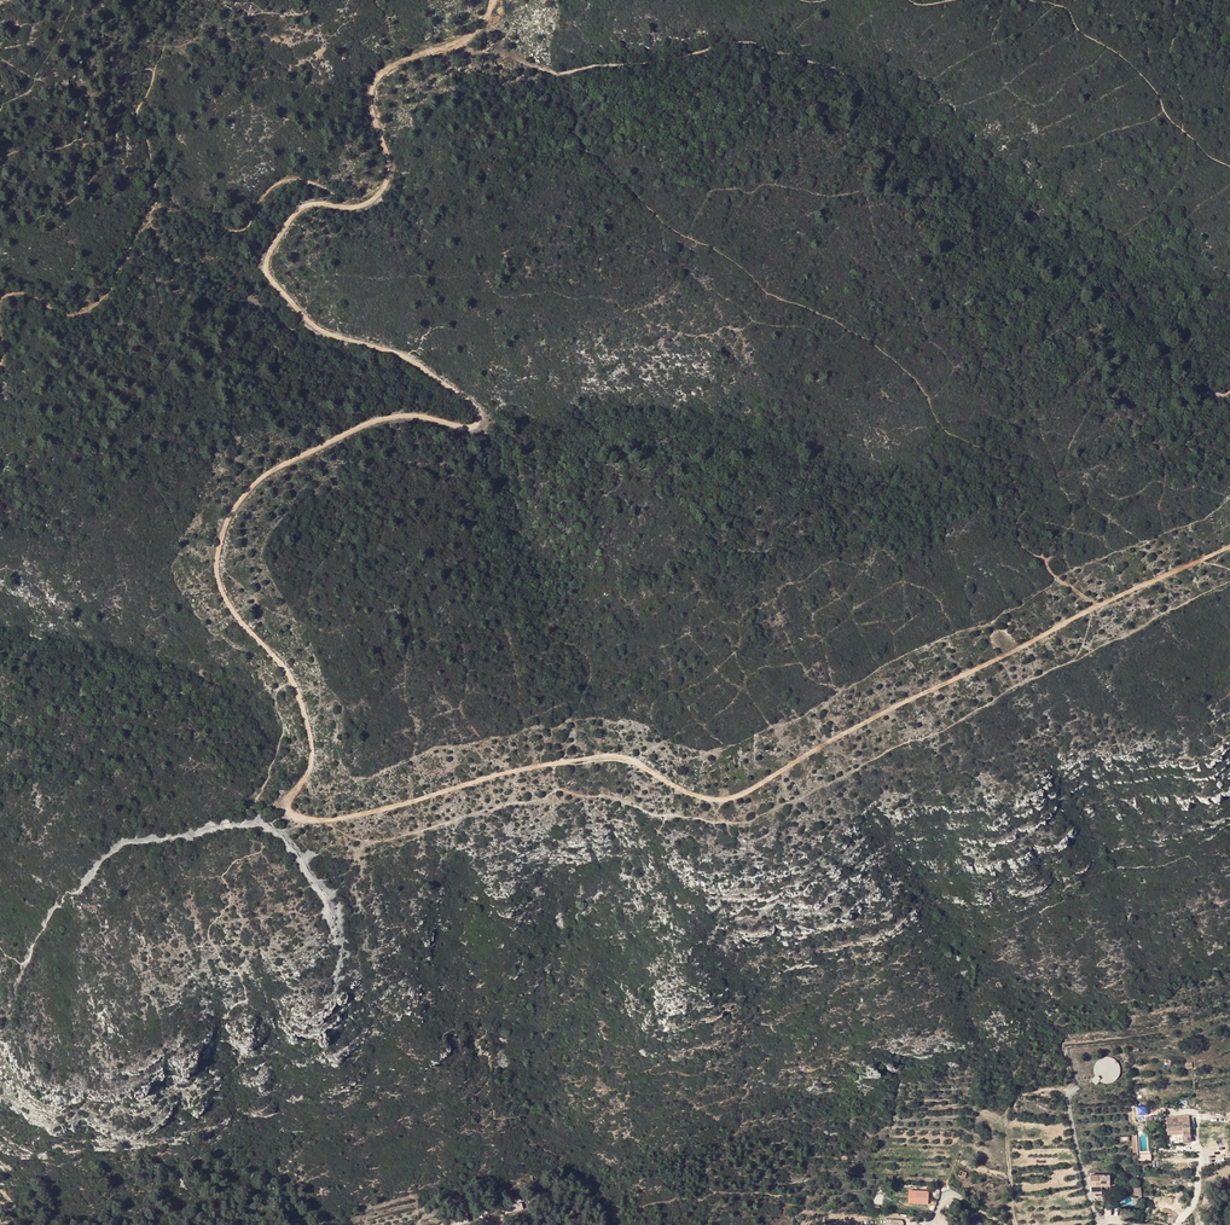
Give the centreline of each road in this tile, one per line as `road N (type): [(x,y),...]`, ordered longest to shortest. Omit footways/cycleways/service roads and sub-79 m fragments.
road 1 (track): [(494,0),(475,37),(393,67),(371,97),(389,184),(372,202),(311,205),(264,271),(311,324),(404,356),(480,407),(481,421),(465,430),(385,418),(262,484),(230,516),(217,569),(236,614),(299,691),(313,748),(310,768),(289,800),(296,817),(362,817),(543,765),(622,756),(723,803),(967,672),(1229,548)]

